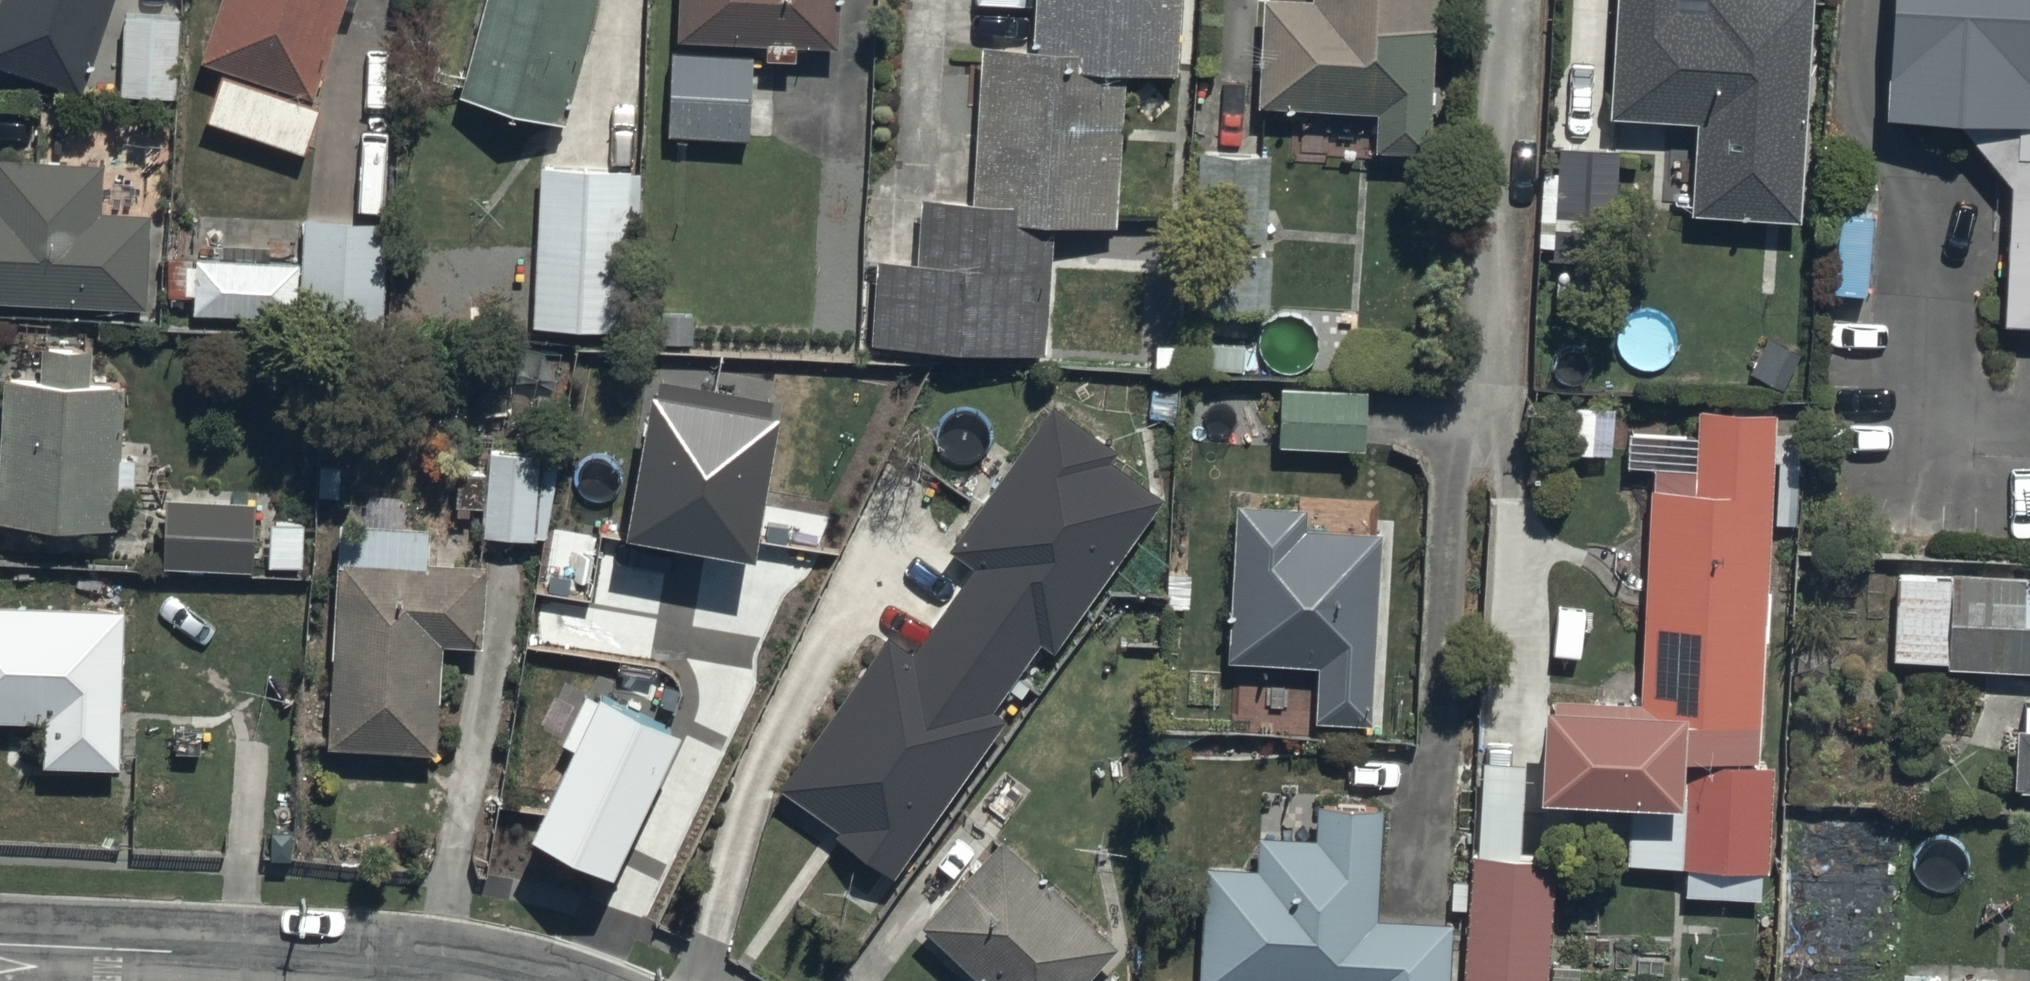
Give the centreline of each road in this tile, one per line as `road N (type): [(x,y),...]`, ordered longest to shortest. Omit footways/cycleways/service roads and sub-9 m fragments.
road 1 (residential): [(0,944),(400,958),(516,980)]

